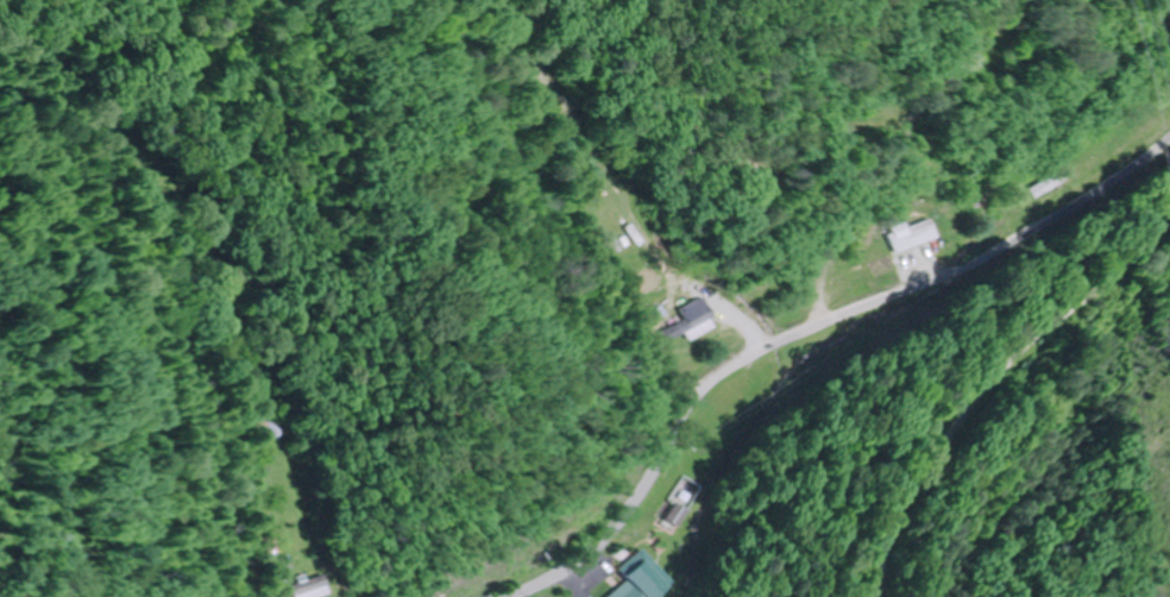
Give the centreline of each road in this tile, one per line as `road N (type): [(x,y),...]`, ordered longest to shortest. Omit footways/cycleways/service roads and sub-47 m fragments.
road 1 (residential): [(515,596),(574,565),(629,513),(687,414),(736,364),(1021,238),(1169,140)]

